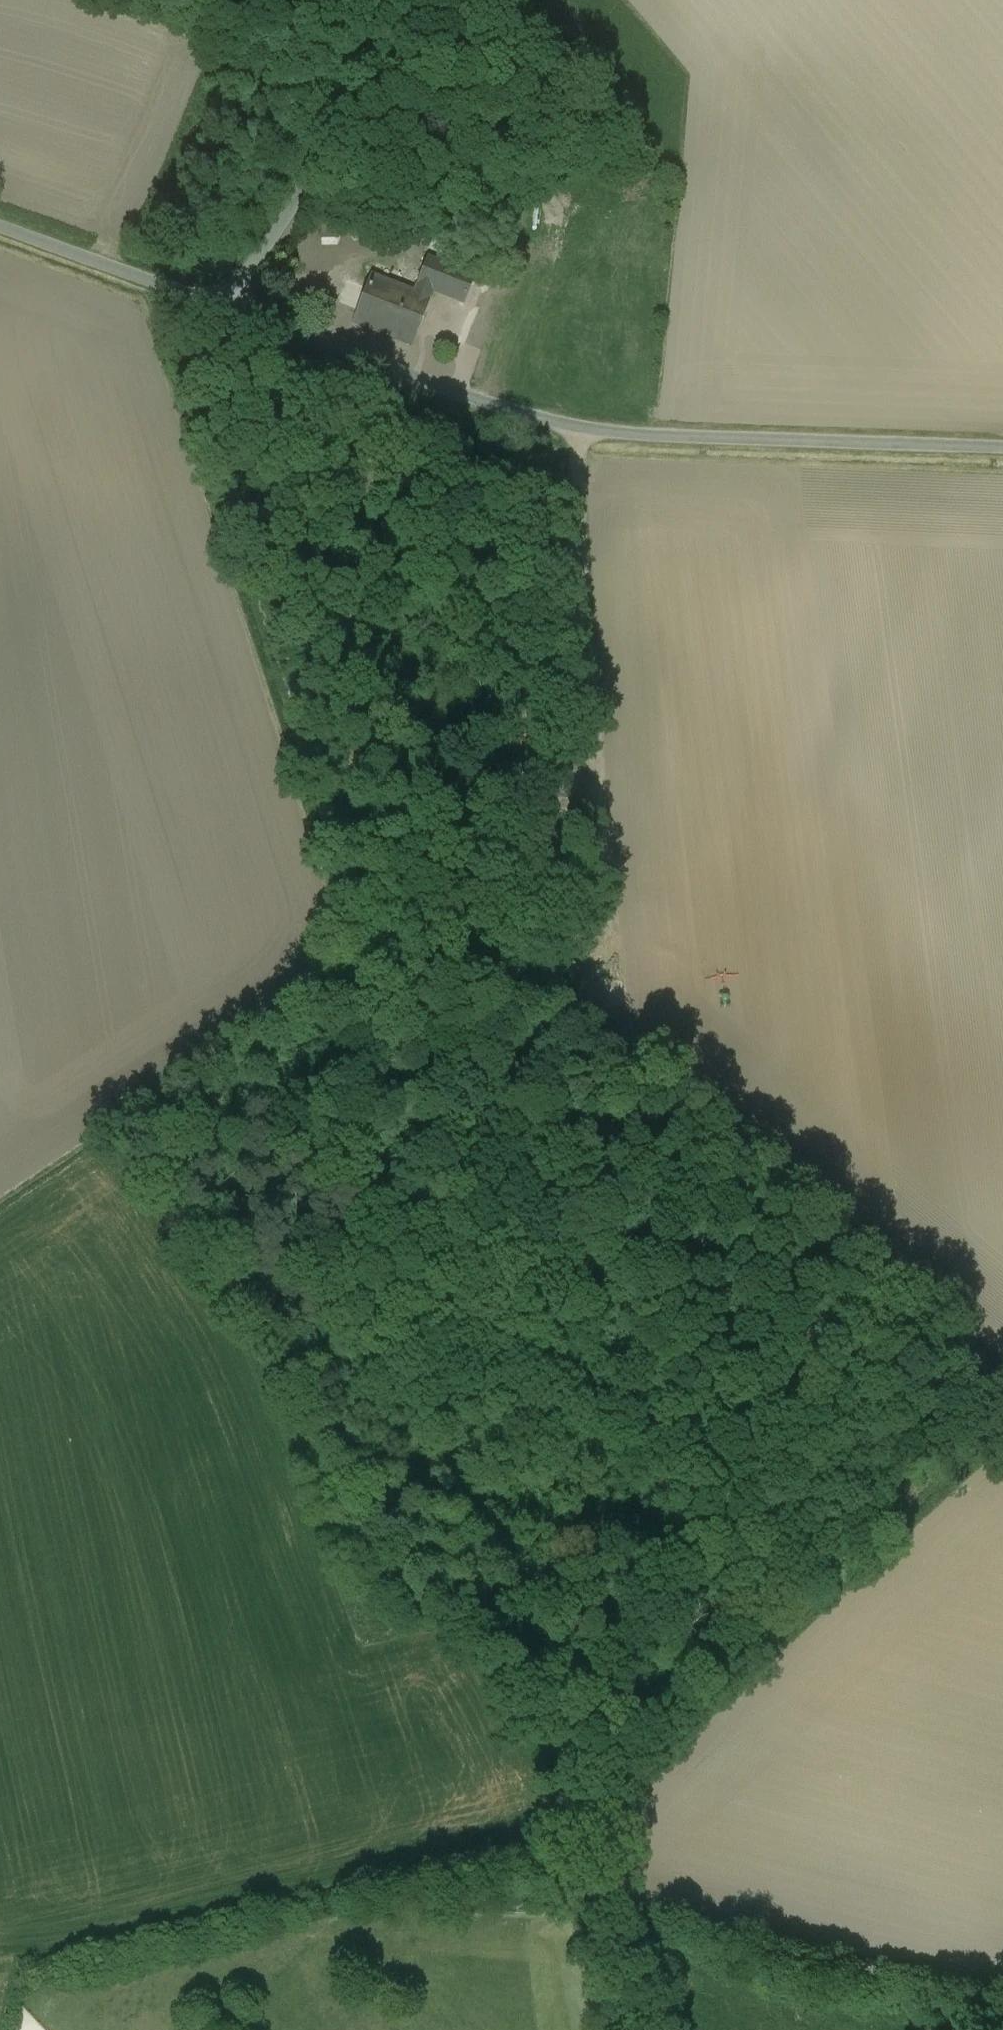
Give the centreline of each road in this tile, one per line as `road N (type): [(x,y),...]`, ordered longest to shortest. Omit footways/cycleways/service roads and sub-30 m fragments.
road 1 (unclassified): [(229,309),(494,411),(584,434),(1002,452)]
road 2 (unclassified): [(229,309),(352,104),(392,0)]
road 3 (unclassified): [(0,227),(229,309)]

